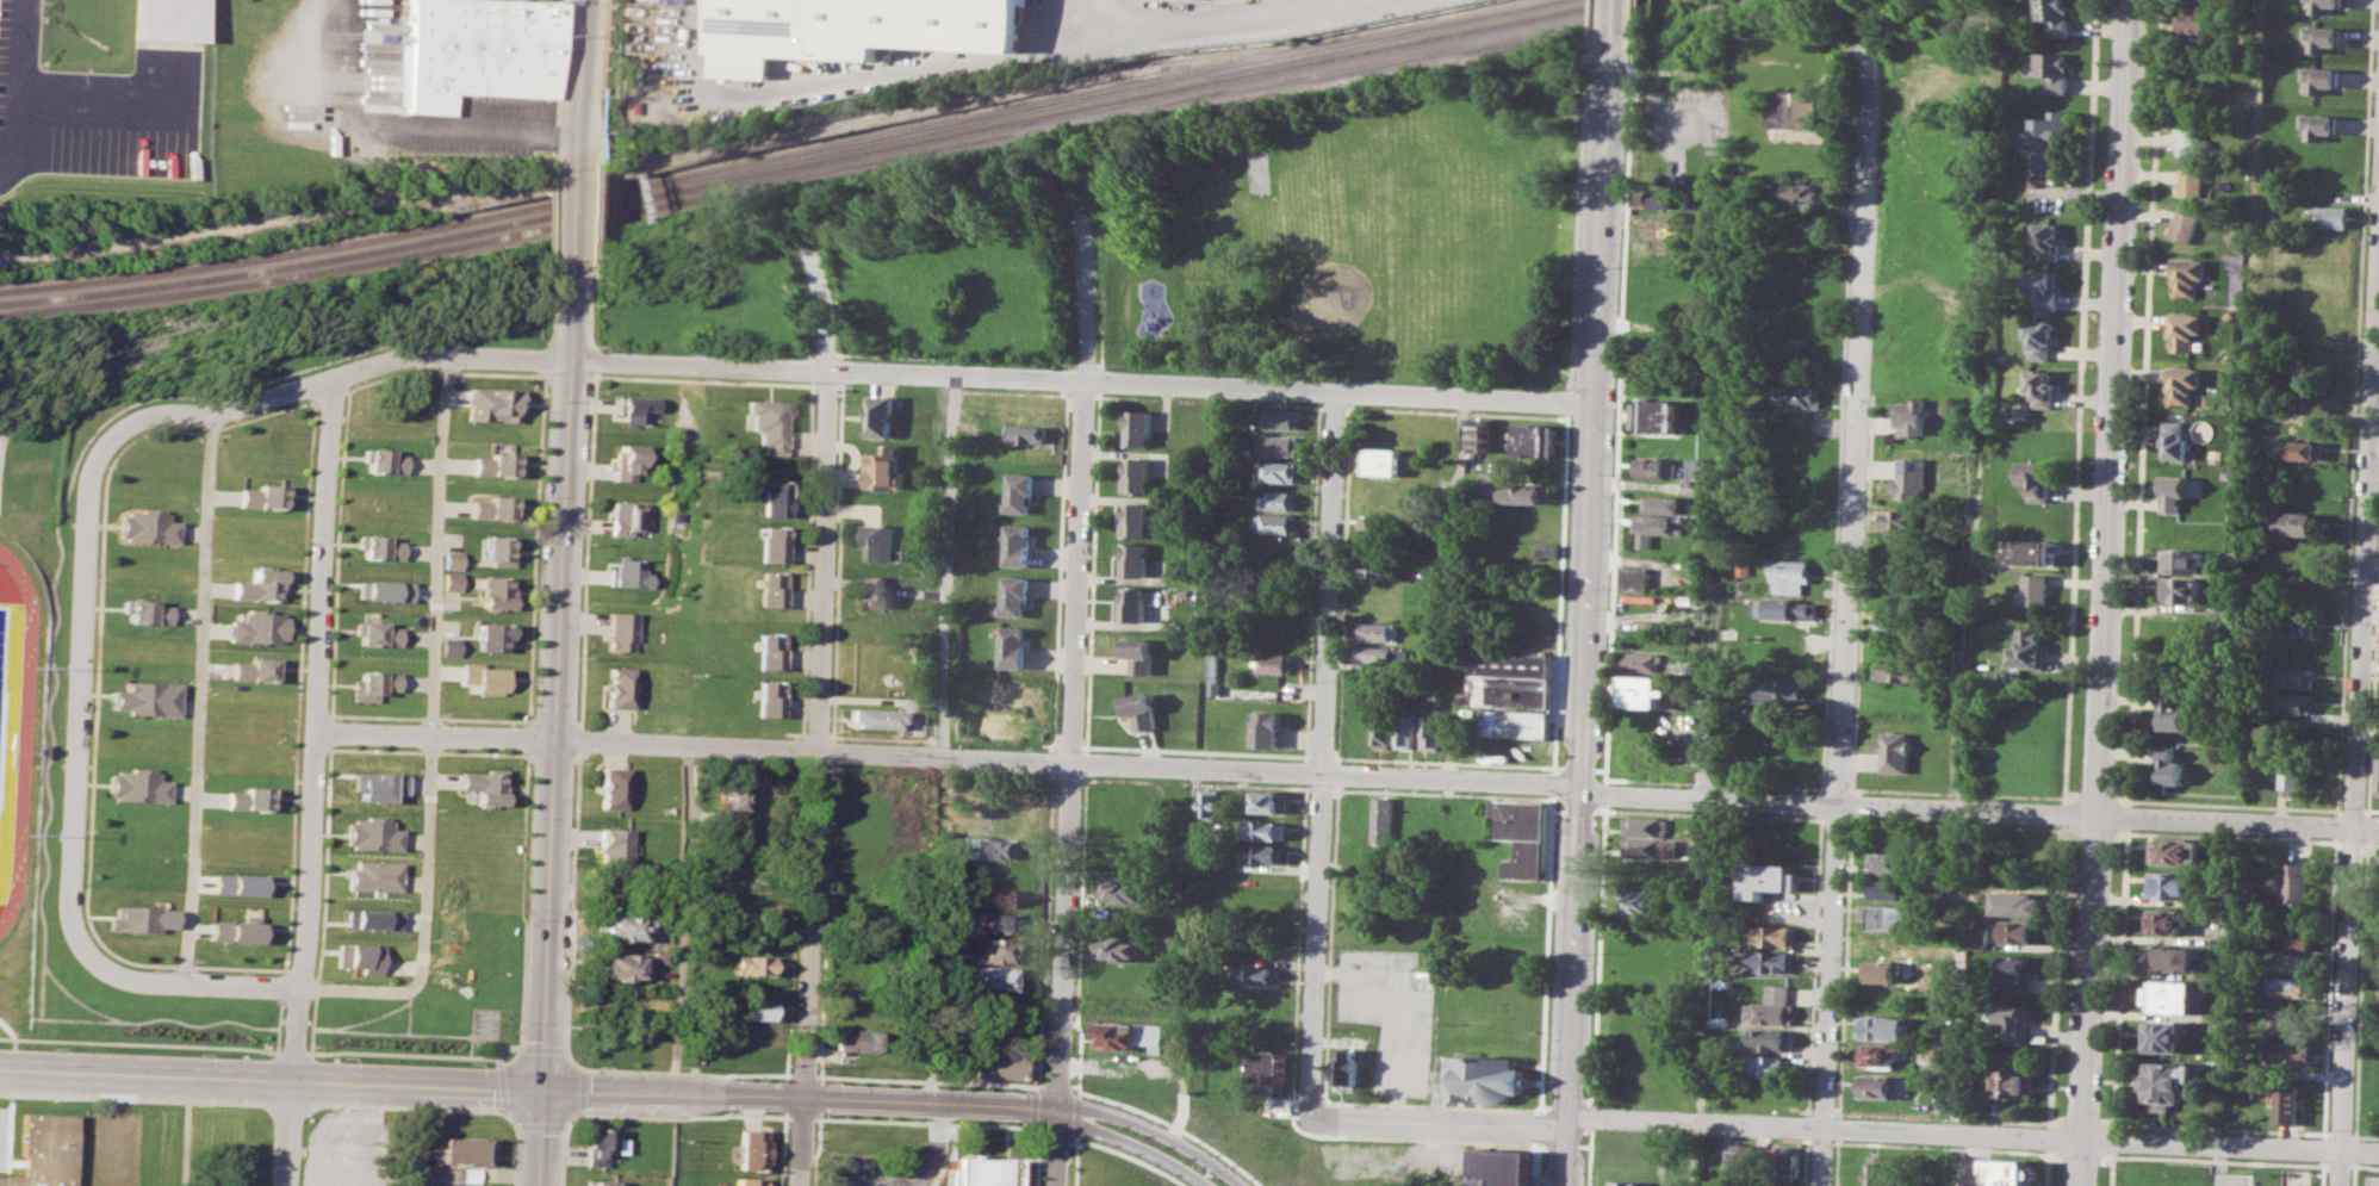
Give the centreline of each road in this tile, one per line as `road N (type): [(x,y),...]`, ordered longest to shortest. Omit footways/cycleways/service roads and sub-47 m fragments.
road 1 (residential): [(559,739),(2378,828)]
road 2 (secondary): [(2128,0),(2082,1141)]
road 3 (residential): [(1868,45),(1823,1185)]
road 4 (secondary): [(1615,42),(1564,1125)]
road 5 (residential): [(1592,403),(571,360)]
road 6 (residential): [(2378,227),(2342,1150)]
road 7 (tertiary): [(576,256),(542,1089)]
road 8 (residential): [(827,371),(798,1185)]
road 9 (residential): [(1056,1185),(1083,380)]
road 10 (residential): [(1335,390),(1310,1116)]
road 11 (residential): [(318,379),(291,1083)]
road 12 (secondary): [(0,1070),(542,1089)]
road 13 (residential): [(1564,1125),(1590,1117),(2082,1141)]
road 14 (residential): [(88,461),(72,913),(80,944),(99,967)]
road 15 (residential): [(571,360),(390,355),(200,415),(136,416),(88,461)]
road 16 (secondary): [(718,1094),(1057,1107)]
road 17 (residential): [(2082,1141),(2342,1150)]
road 18 (residential): [(304,734),(559,739)]
road 19 (residential): [(1310,1116),(1564,1125)]
road 20 (residential): [(582,131),(344,124)]
road 21 (residential): [(99,967),(128,982),(297,989)]
road 22 (secondary): [(1235,1185),(1168,1140),(1110,1113),(1057,1107)]
road 23 (secondary): [(542,1089),(718,1094)]
road 24 (tertiary): [(587,0),(579,166)]
road 25 (secondary): [(1057,1107),(1079,1126),(1201,1185)]
road 26 (residential): [(1089,231),(1083,380)]
road 27 (residential): [(833,241),(827,371)]

